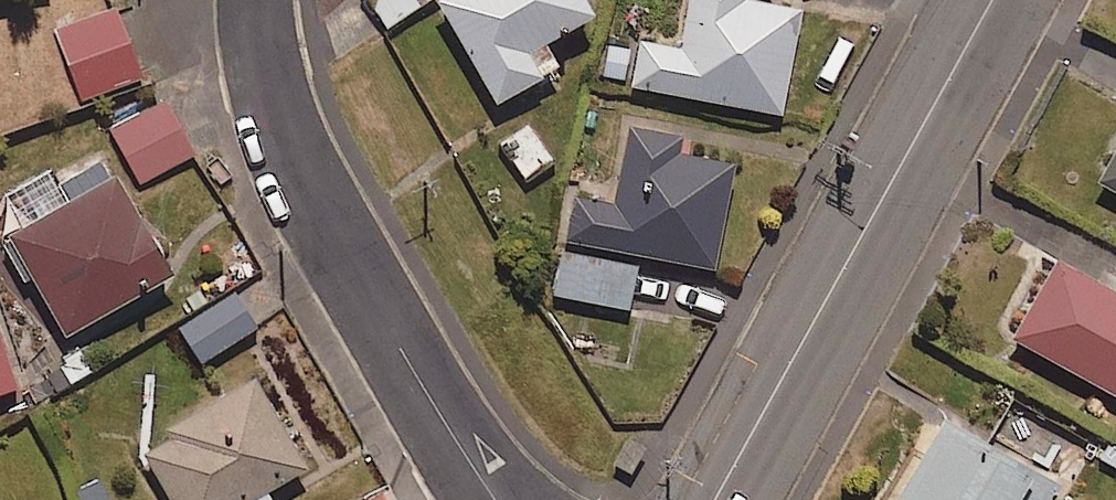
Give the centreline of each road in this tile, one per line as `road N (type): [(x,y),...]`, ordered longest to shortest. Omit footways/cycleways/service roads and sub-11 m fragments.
road 1 (tertiary): [(715,499),(990,0)]
road 2 (residential): [(257,0),(278,113),(317,201),(495,499)]

